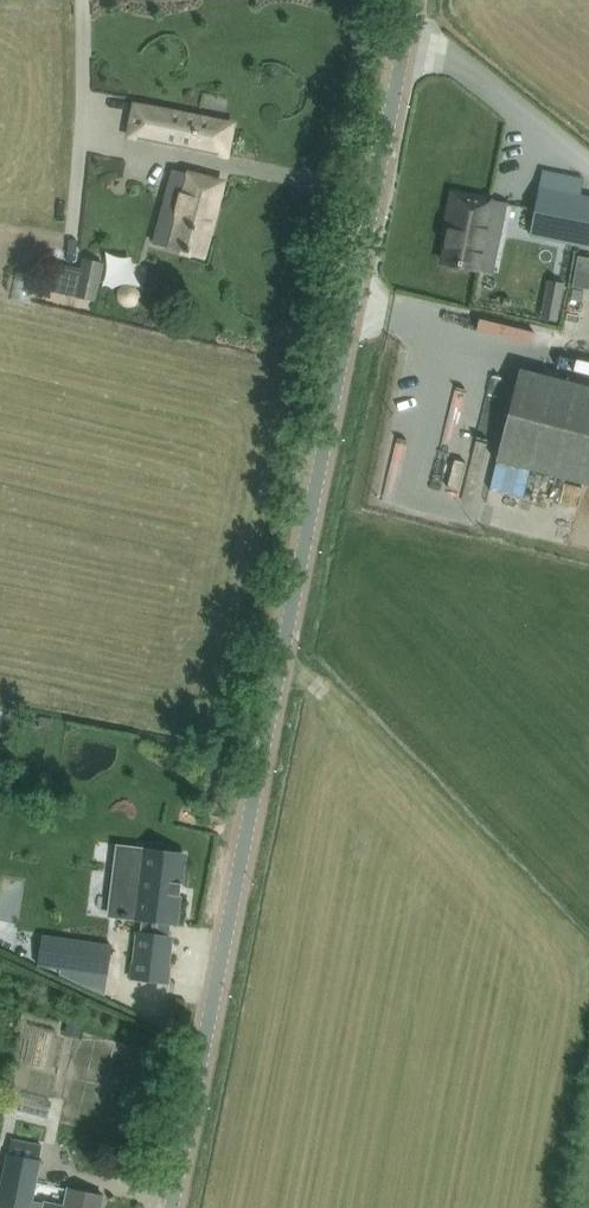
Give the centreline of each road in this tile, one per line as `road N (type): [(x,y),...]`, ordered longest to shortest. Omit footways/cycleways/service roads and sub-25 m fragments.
road 1 (tertiary): [(170,1207),(413,0)]

